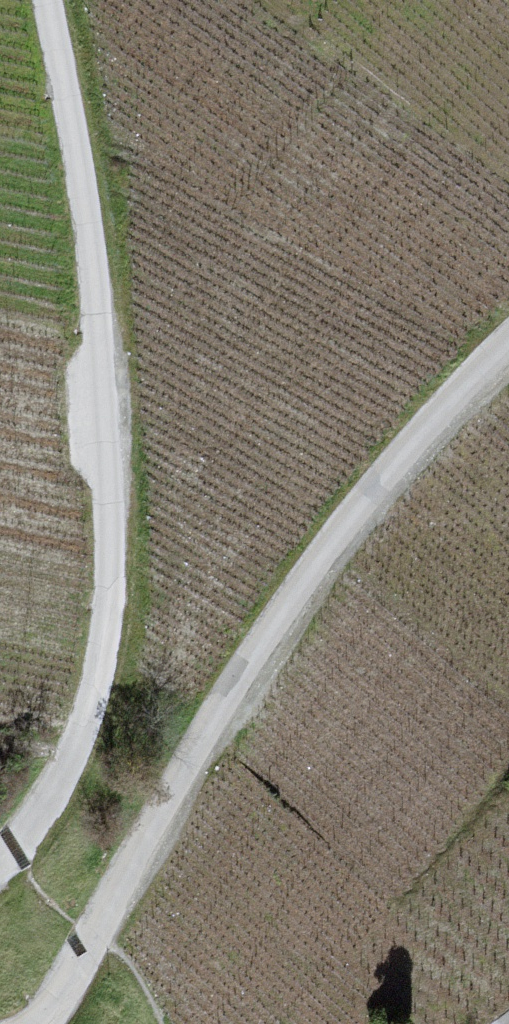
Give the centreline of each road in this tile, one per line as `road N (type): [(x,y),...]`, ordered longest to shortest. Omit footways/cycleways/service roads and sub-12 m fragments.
road 1 (unclassified): [(0,865),(75,766),(113,640),(94,302),(42,0)]
road 2 (residential): [(32,1023),(242,666),(412,454),(508,353)]

